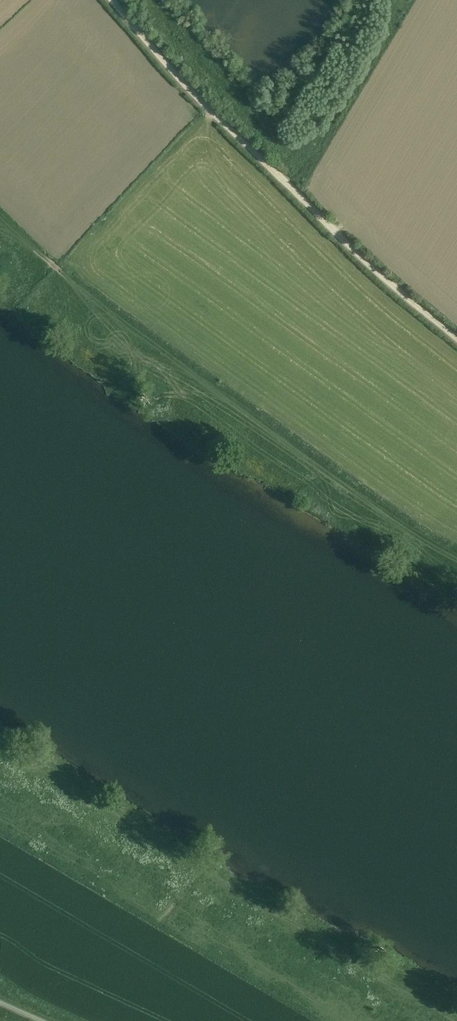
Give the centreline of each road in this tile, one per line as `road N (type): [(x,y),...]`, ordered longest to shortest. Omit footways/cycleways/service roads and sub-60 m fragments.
road 1 (unclassified): [(113,0),(176,75),(456,339)]

